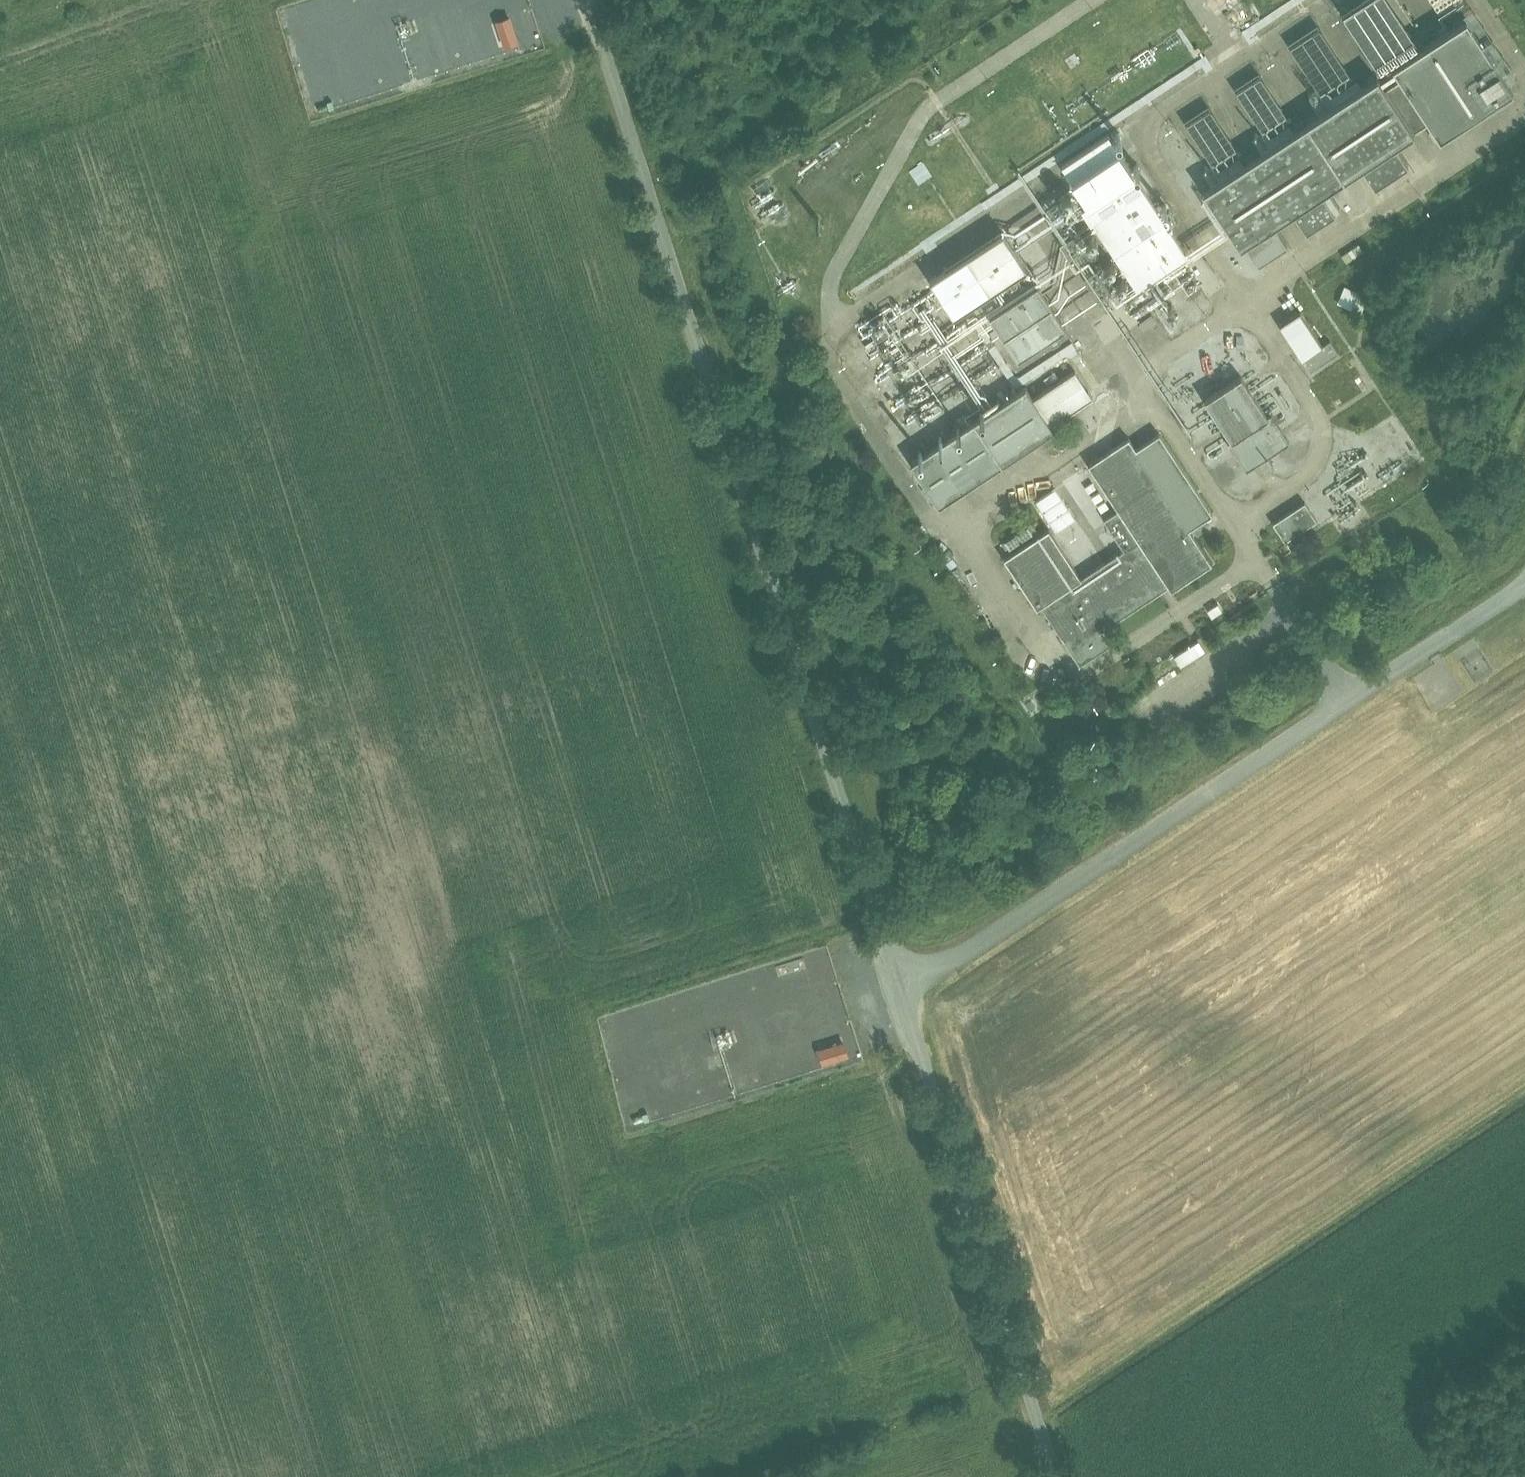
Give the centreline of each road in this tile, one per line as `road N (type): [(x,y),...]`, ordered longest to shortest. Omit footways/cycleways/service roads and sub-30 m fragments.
road 1 (unclassified): [(1052,1476),(585,0)]

